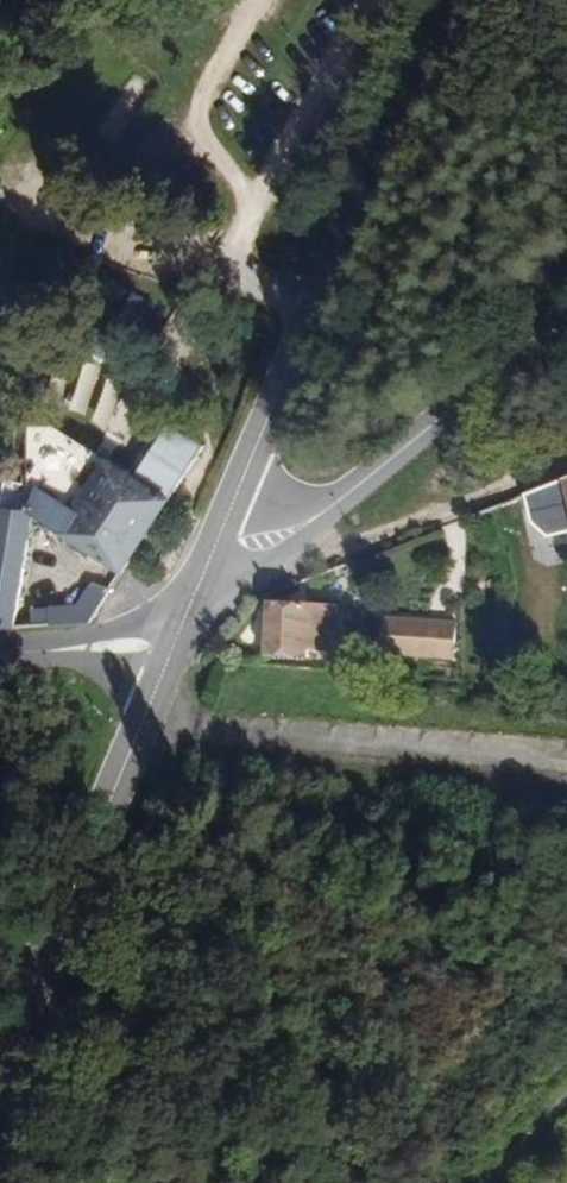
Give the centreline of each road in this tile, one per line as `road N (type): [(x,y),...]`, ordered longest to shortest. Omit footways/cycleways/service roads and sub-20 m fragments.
road 1 (secondary): [(220,536),(314,310),(464,0)]
road 2 (secondary): [(0,1062),(168,654)]
road 3 (secondary): [(566,293),(519,349),(350,494),(271,540),(220,536)]
road 4 (track): [(143,714),(566,758)]
road 5 (secondary): [(168,654),(0,657)]
road 6 (secondary): [(168,654),(220,536)]
road 7 (track): [(566,1096),(477,1182)]

